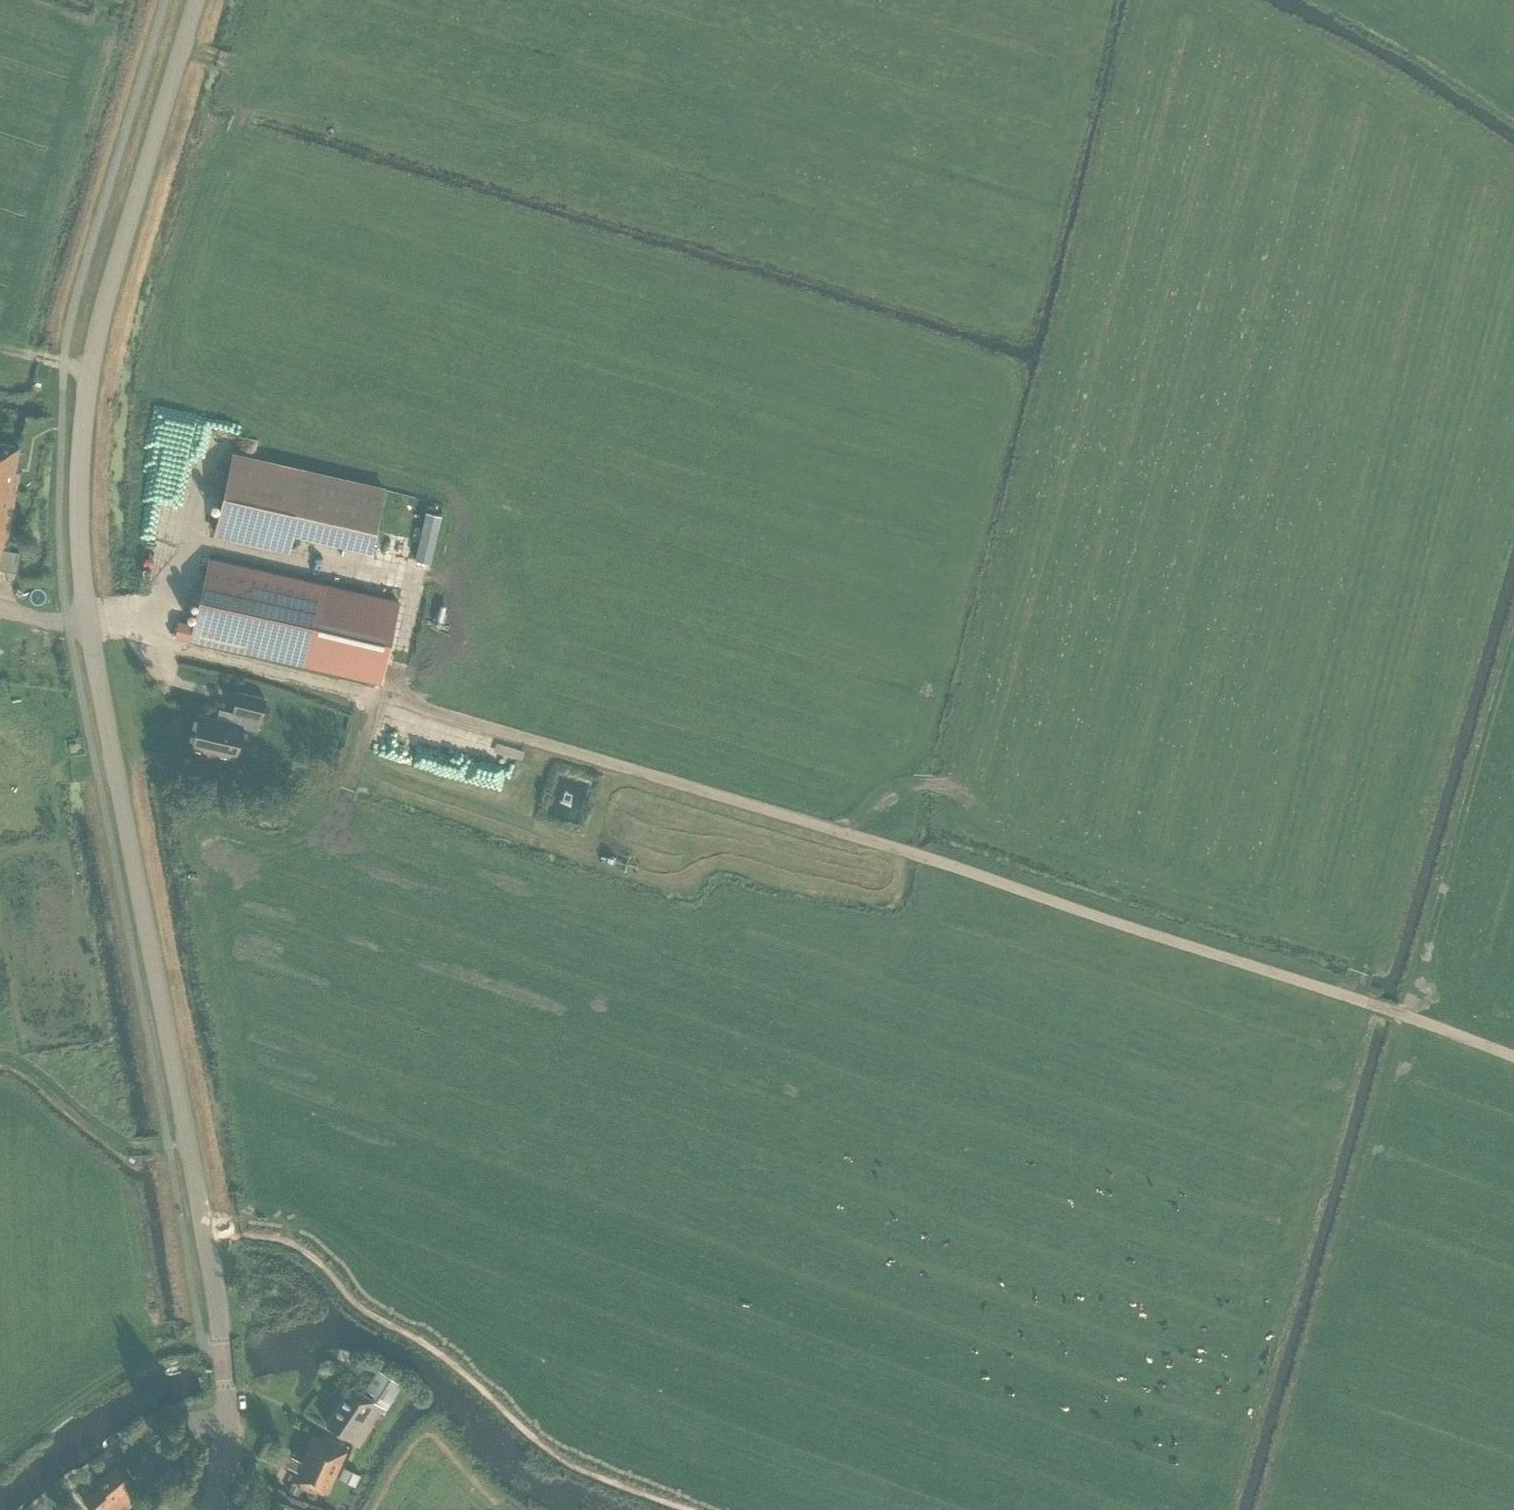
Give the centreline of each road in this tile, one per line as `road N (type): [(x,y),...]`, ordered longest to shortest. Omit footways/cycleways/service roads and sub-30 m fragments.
road 1 (tertiary): [(215,1509),(223,1349),(90,638),(80,505),(86,404),(109,299),(199,0)]
road 2 (track): [(90,638),(145,637),(460,717),(911,856),(1513,1058)]

